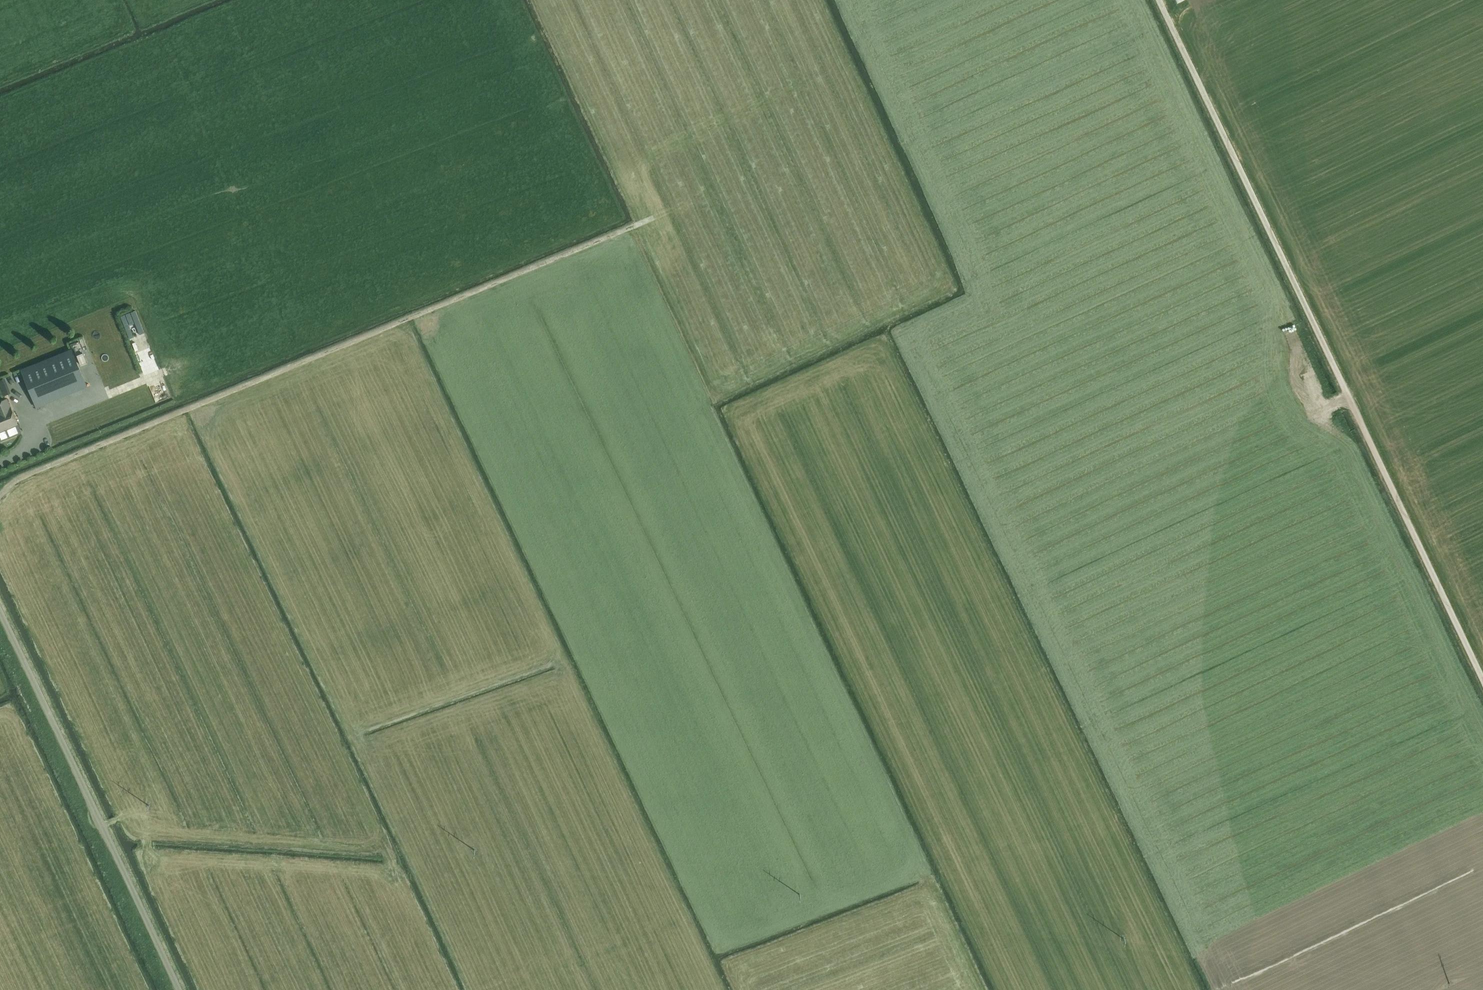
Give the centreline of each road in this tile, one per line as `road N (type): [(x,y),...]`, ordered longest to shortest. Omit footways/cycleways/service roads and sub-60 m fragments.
road 1 (track): [(1482,678),(1160,0)]
road 2 (unclassified): [(178,989),(0,613)]

